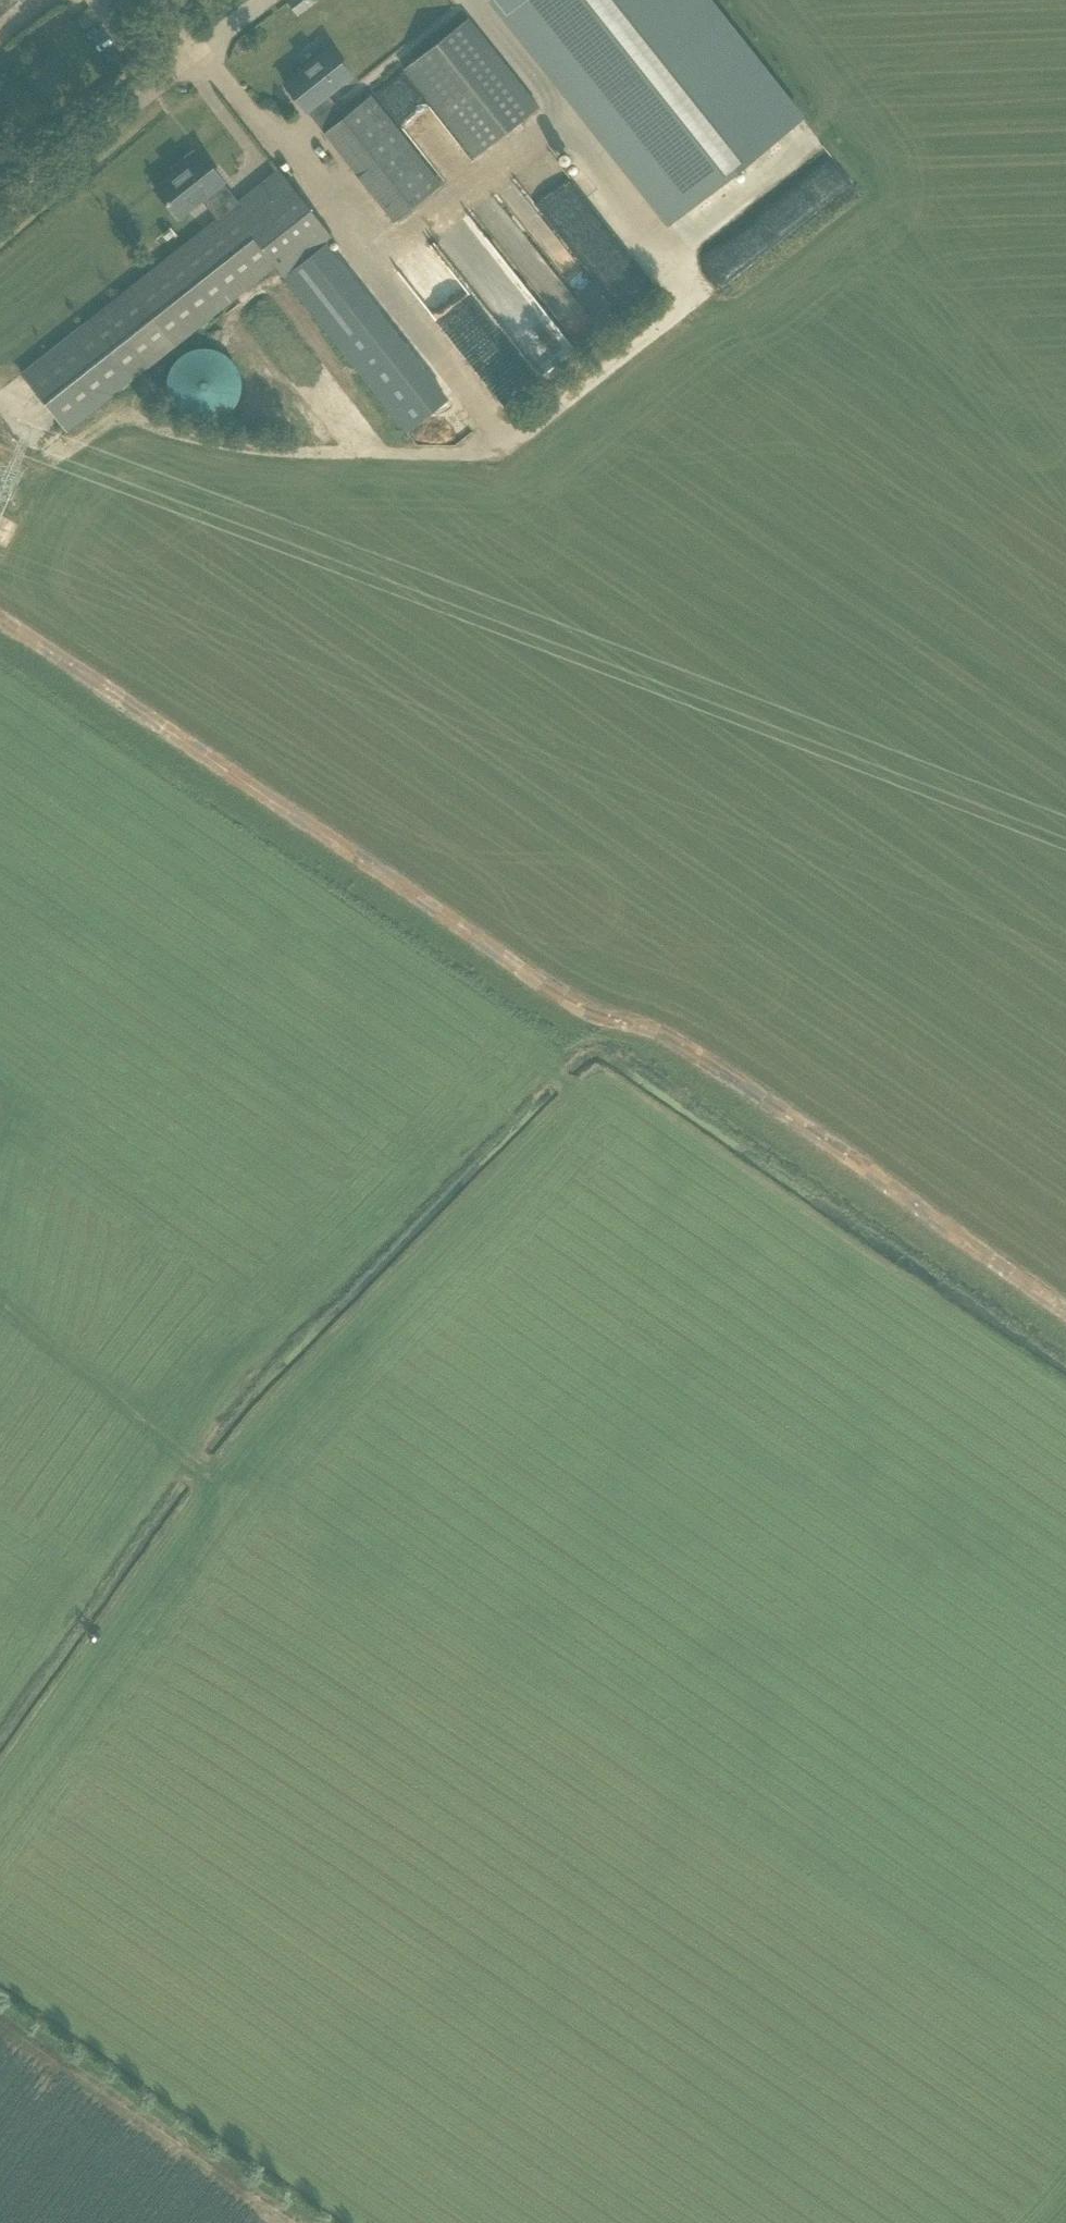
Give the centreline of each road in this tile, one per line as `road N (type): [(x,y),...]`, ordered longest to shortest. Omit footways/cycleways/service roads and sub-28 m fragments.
road 1 (unclassified): [(0,213),(166,70)]

